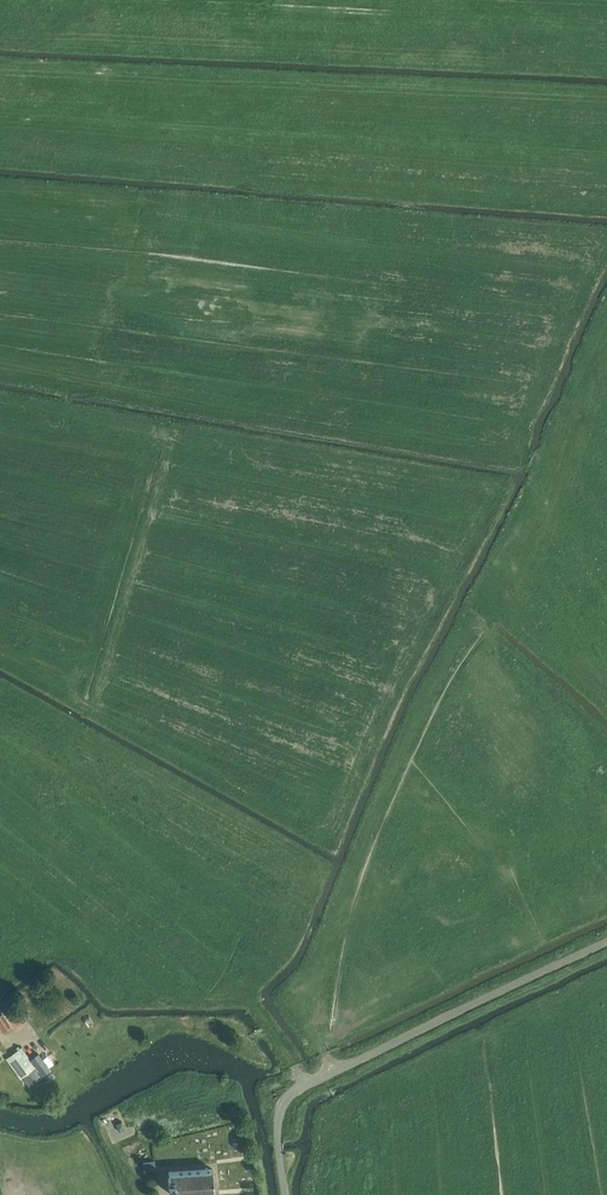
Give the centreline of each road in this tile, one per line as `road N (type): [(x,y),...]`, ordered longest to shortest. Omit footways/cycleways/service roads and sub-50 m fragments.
road 1 (unclassified): [(285,1194),(277,1128),(296,1091),(606,943)]

